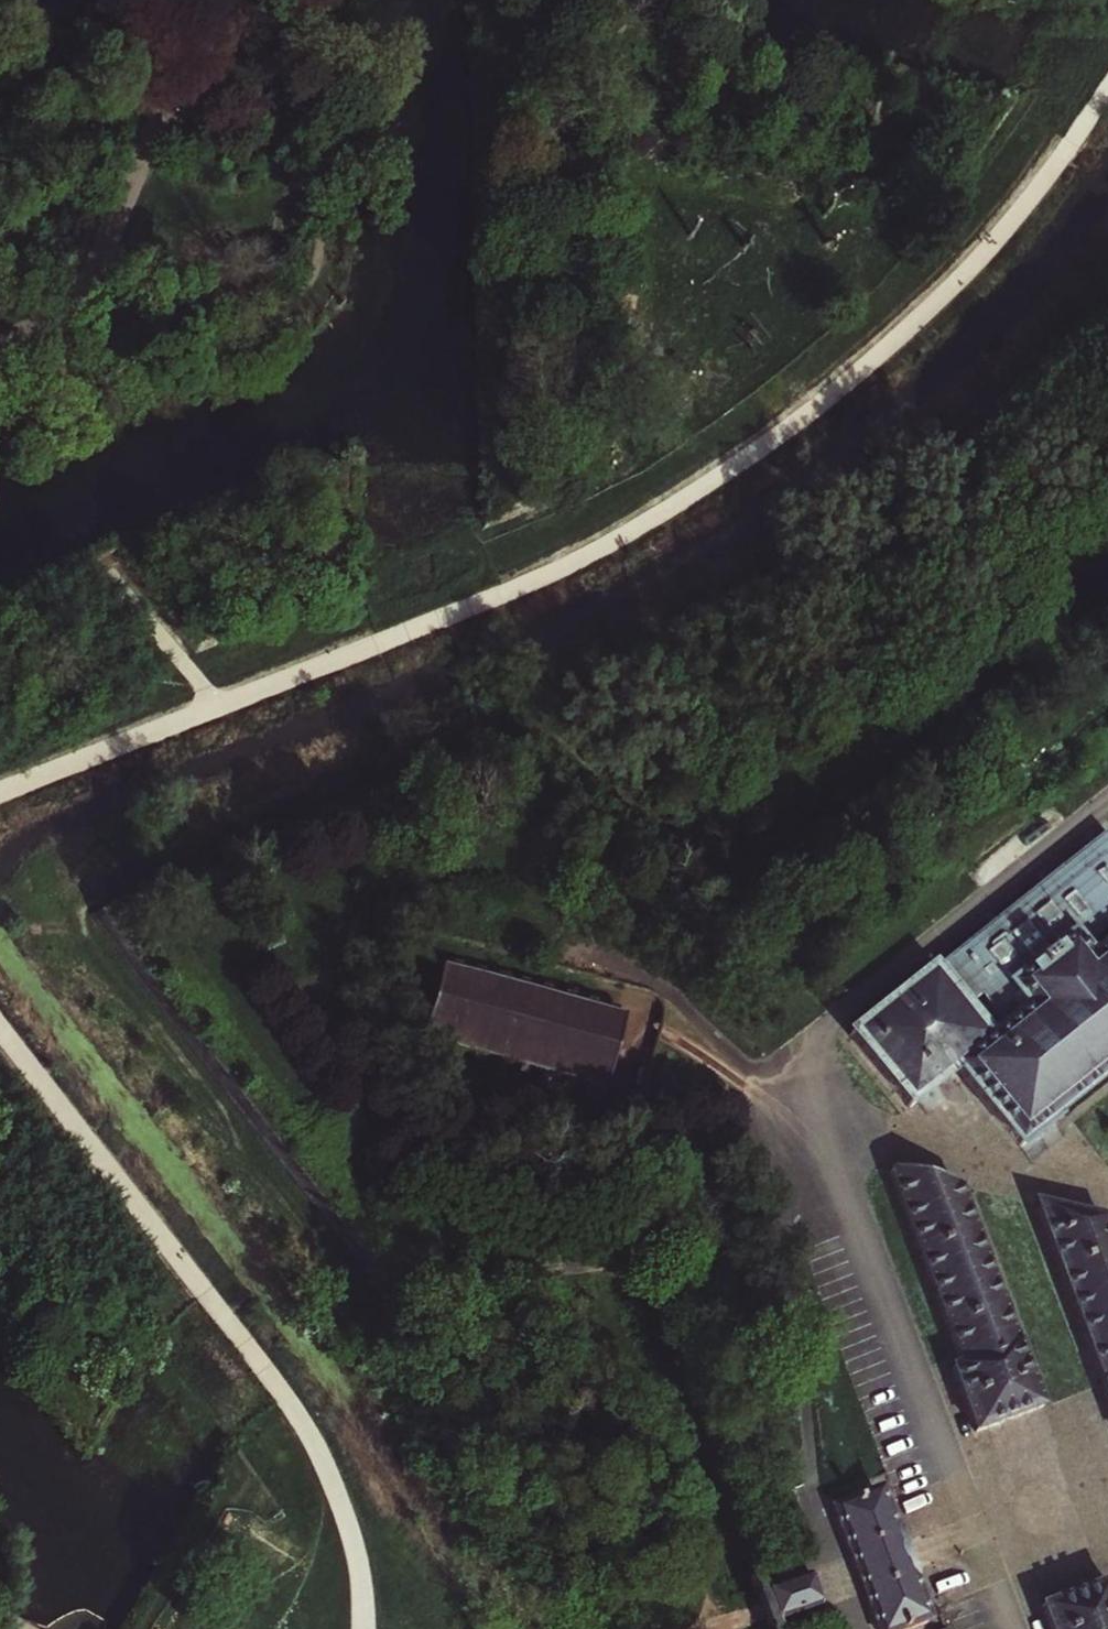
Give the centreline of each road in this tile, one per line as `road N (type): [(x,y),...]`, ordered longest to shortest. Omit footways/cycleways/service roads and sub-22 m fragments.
road 1 (track): [(769,1614),(905,1562)]

